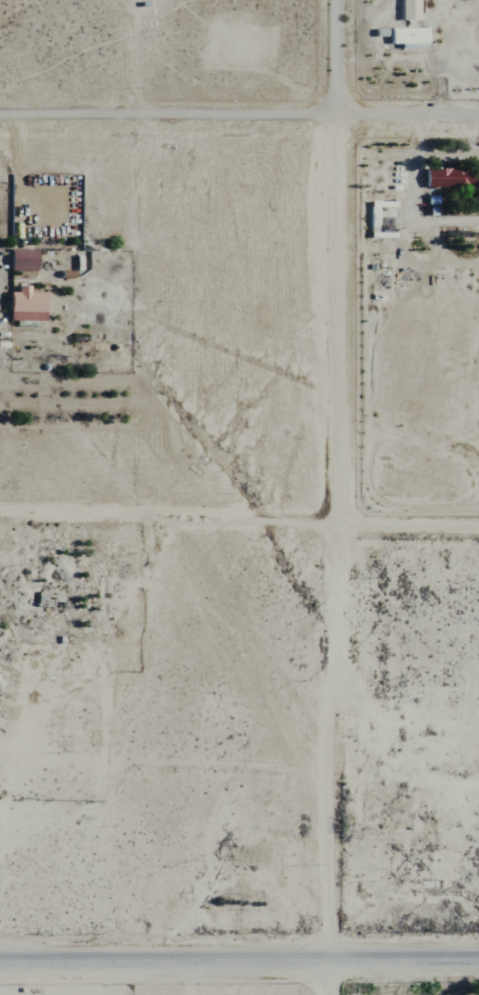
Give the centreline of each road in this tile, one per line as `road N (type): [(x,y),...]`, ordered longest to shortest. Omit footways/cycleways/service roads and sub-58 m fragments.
road 1 (residential): [(329,994),(321,768),(334,538),(337,121)]
road 2 (tertiary): [(0,962),(478,958)]
road 3 (residential): [(478,538),(0,540)]
road 4 (residential): [(478,121),(0,119)]
road 5 (residential): [(337,121),(342,0)]

